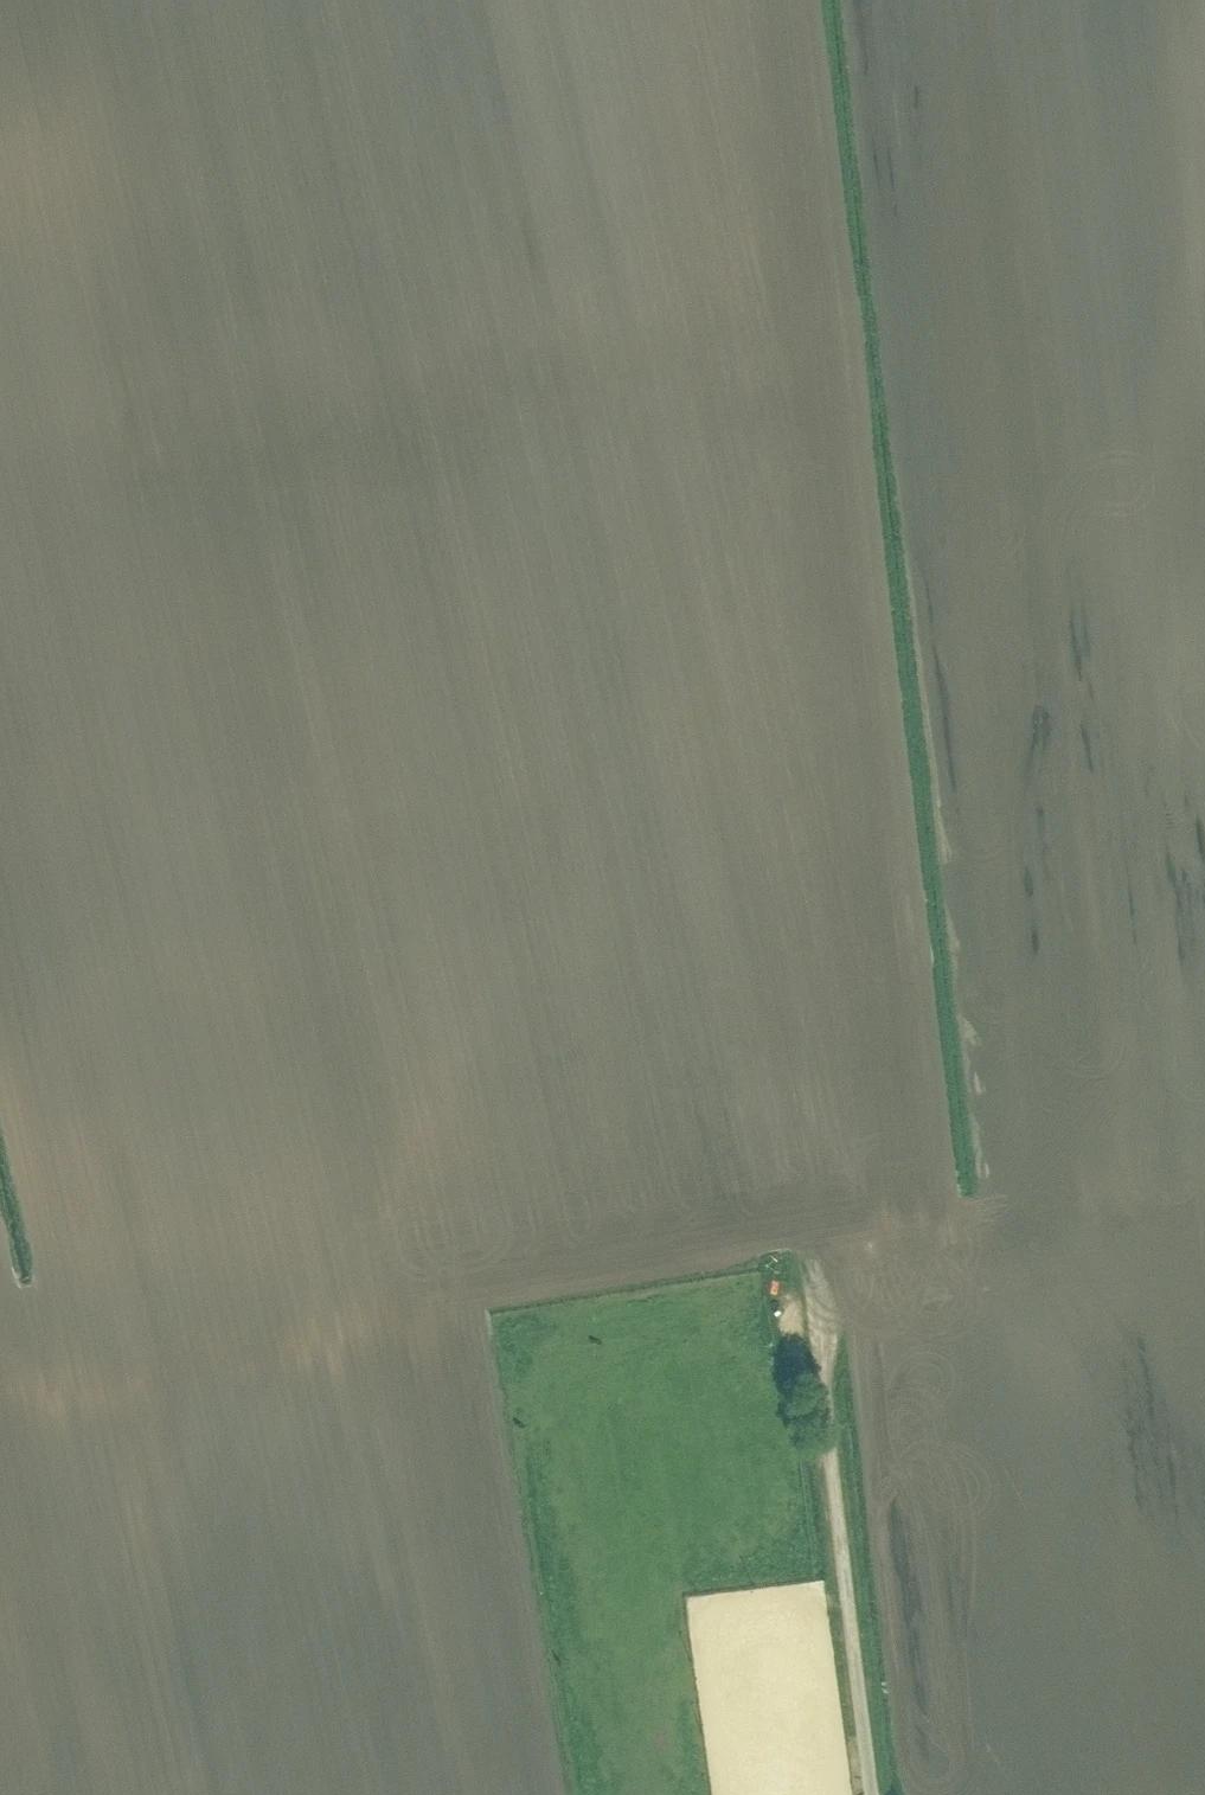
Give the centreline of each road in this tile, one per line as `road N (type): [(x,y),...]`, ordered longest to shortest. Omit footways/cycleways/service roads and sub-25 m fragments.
road 1 (track): [(874,1794),(808,1291)]

